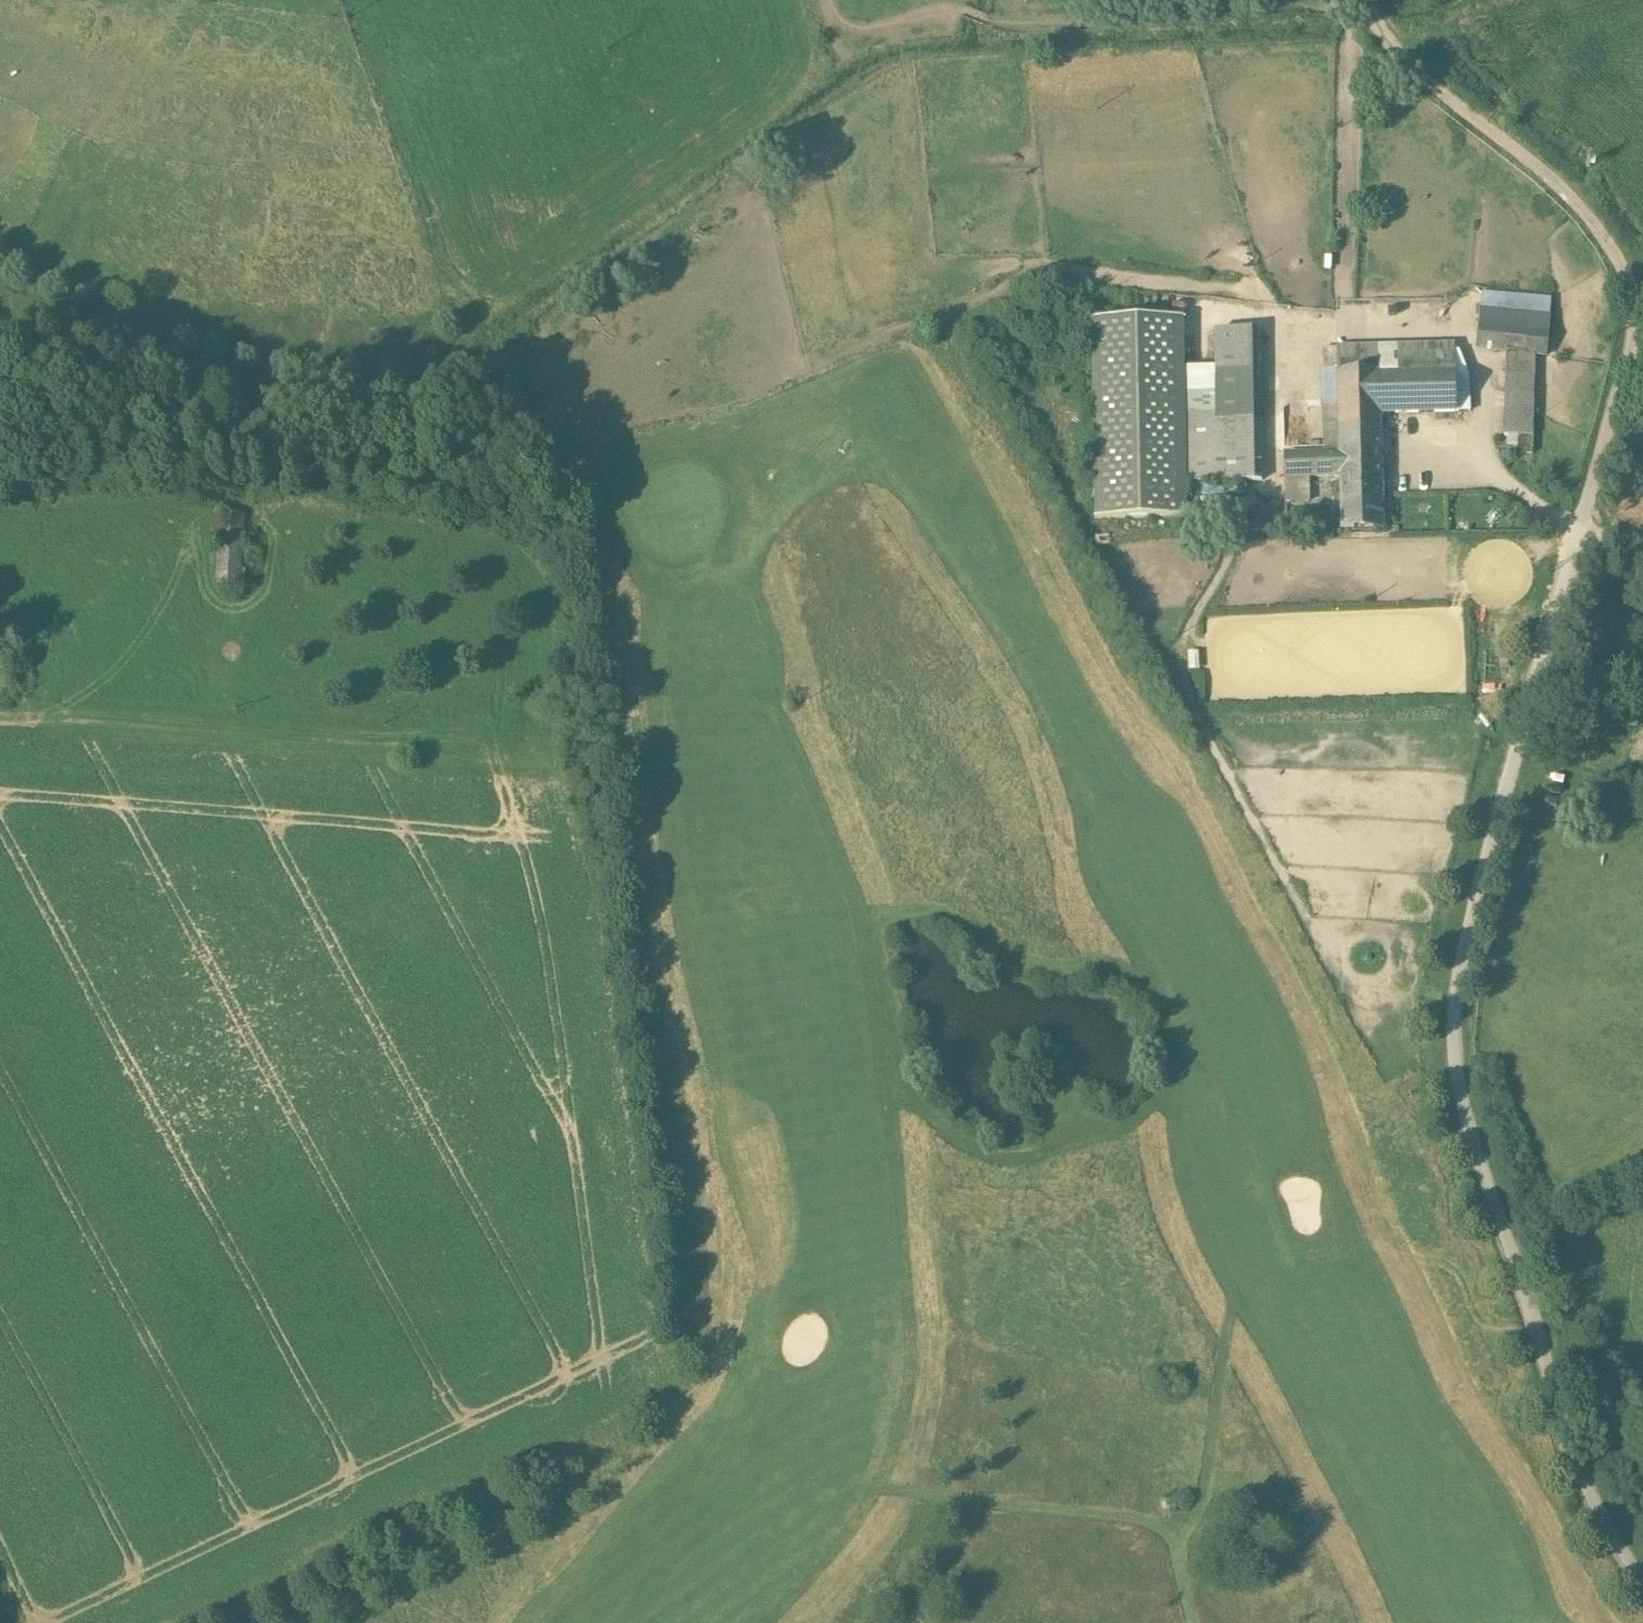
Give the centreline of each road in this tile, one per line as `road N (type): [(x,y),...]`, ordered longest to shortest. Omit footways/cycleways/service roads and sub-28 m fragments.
road 1 (unclassified): [(1642,1585),(1603,1520),(1461,1087),(1453,989),(1579,536)]
road 2 (track): [(1365,0),(1386,51),(1523,154),(1602,229),(1631,283),(1631,340),(1579,536)]

